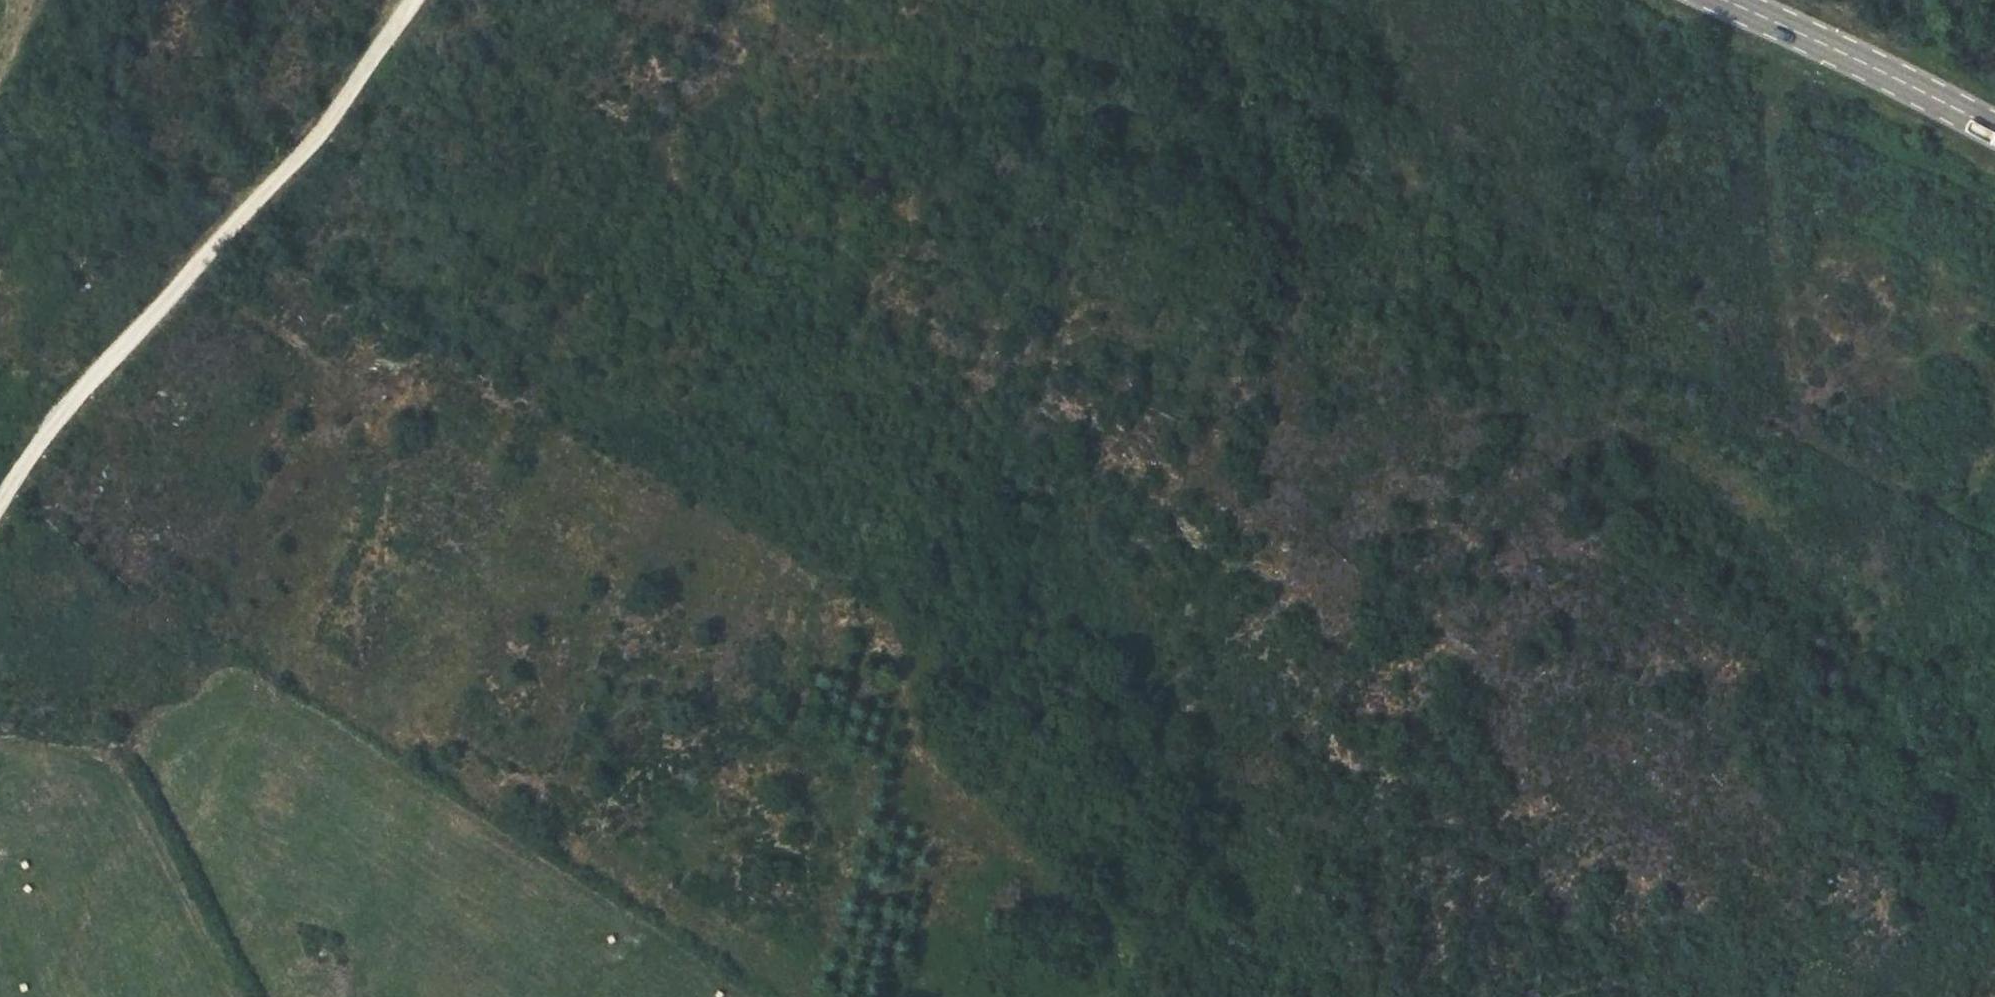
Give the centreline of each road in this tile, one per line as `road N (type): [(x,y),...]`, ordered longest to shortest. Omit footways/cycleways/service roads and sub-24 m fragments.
road 1 (track): [(416,0),(314,142),(60,423),(0,510)]
road 2 (secondary): [(1721,0),(1994,134)]

